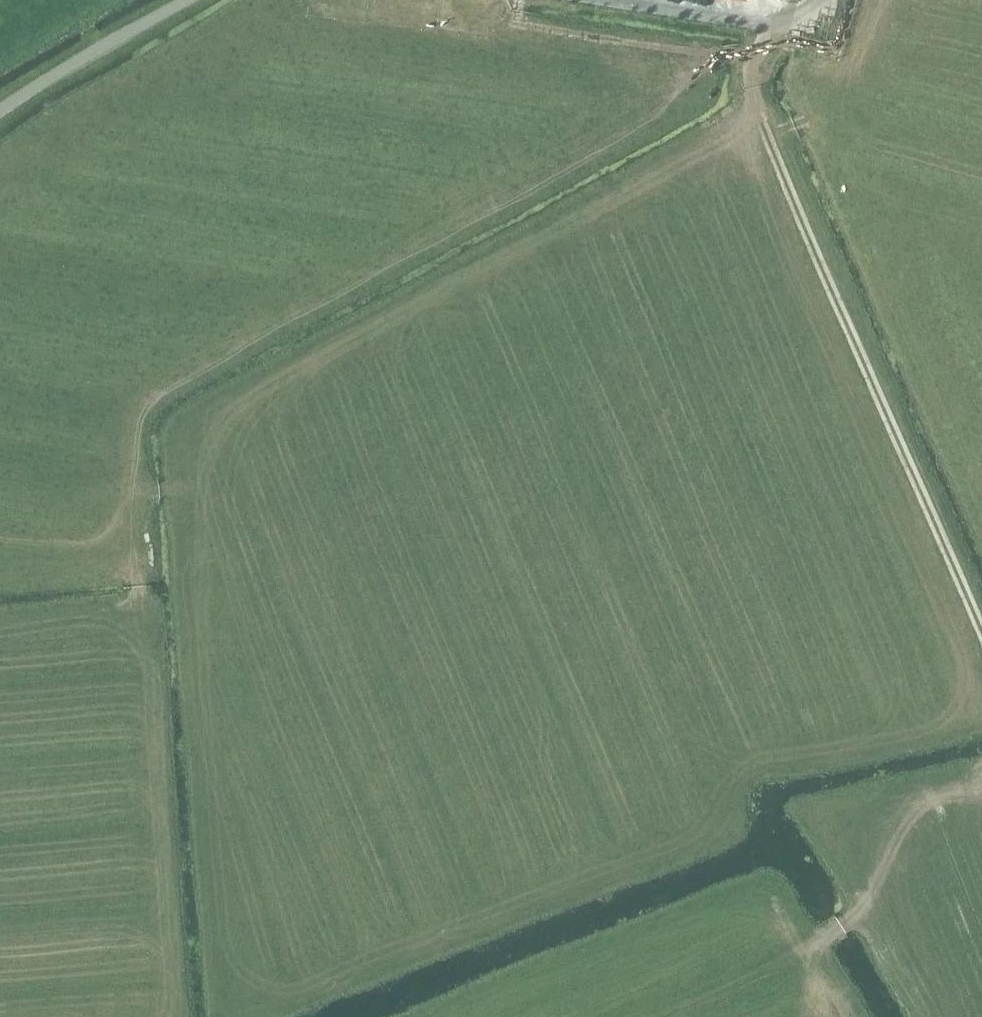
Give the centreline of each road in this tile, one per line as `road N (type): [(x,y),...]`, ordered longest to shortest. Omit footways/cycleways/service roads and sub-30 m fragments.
road 1 (unclassified): [(0,110),(186,0)]
road 2 (track): [(813,0),(804,20),(771,21),(629,0)]

